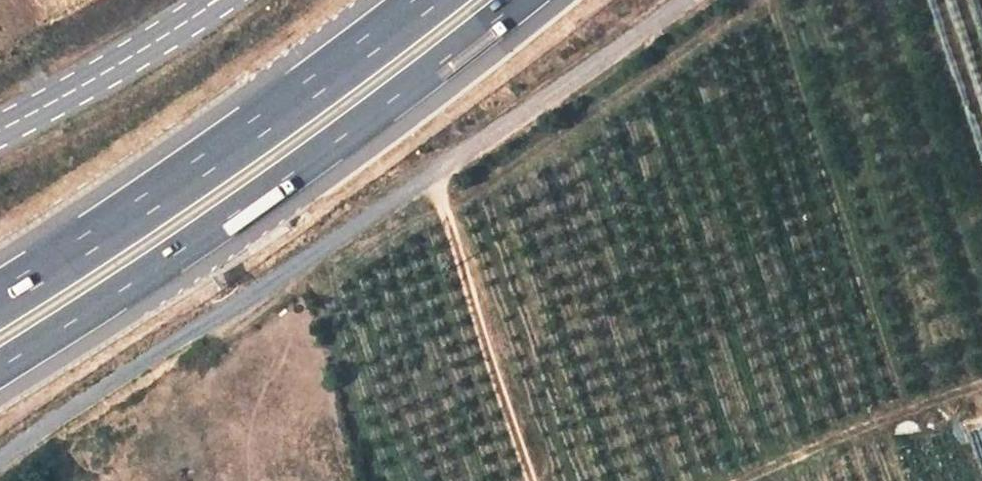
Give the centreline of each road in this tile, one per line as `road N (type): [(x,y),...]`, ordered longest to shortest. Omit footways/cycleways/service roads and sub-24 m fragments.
road 1 (residential): [(0,459),(436,176),(682,0)]
road 2 (motorway): [(0,375),(326,163),(533,0)]
road 3 (motorway): [(423,0),(155,203),(0,302)]
road 4 (track): [(436,176),(536,480)]
road 5 (tertiary): [(0,135),(112,78),(229,0)]

